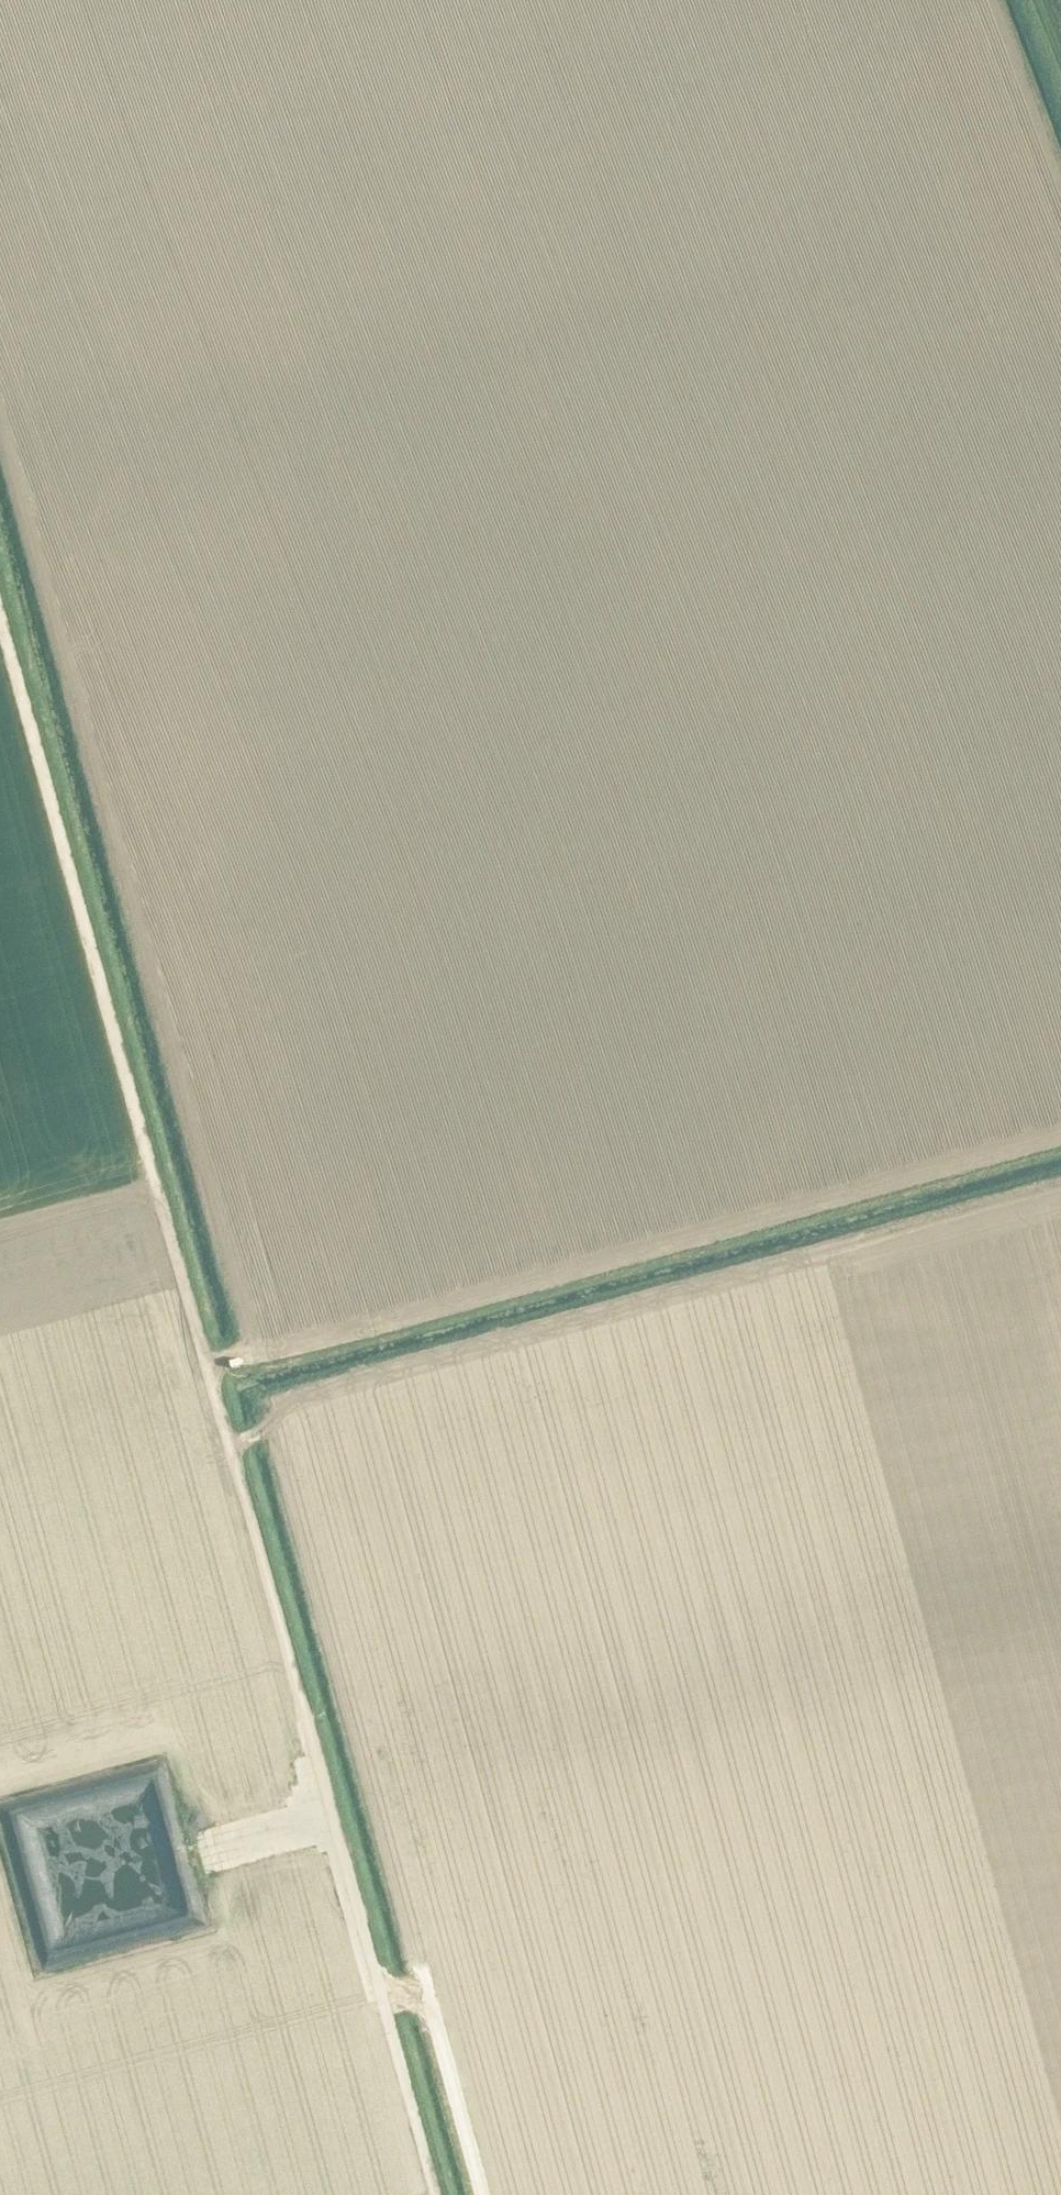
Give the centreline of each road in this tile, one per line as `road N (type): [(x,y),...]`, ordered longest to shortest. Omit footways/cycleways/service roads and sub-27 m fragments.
road 1 (track): [(379,1998),(0,628)]
road 2 (track): [(435,2194),(379,1998),(423,1986),(481,2194)]

